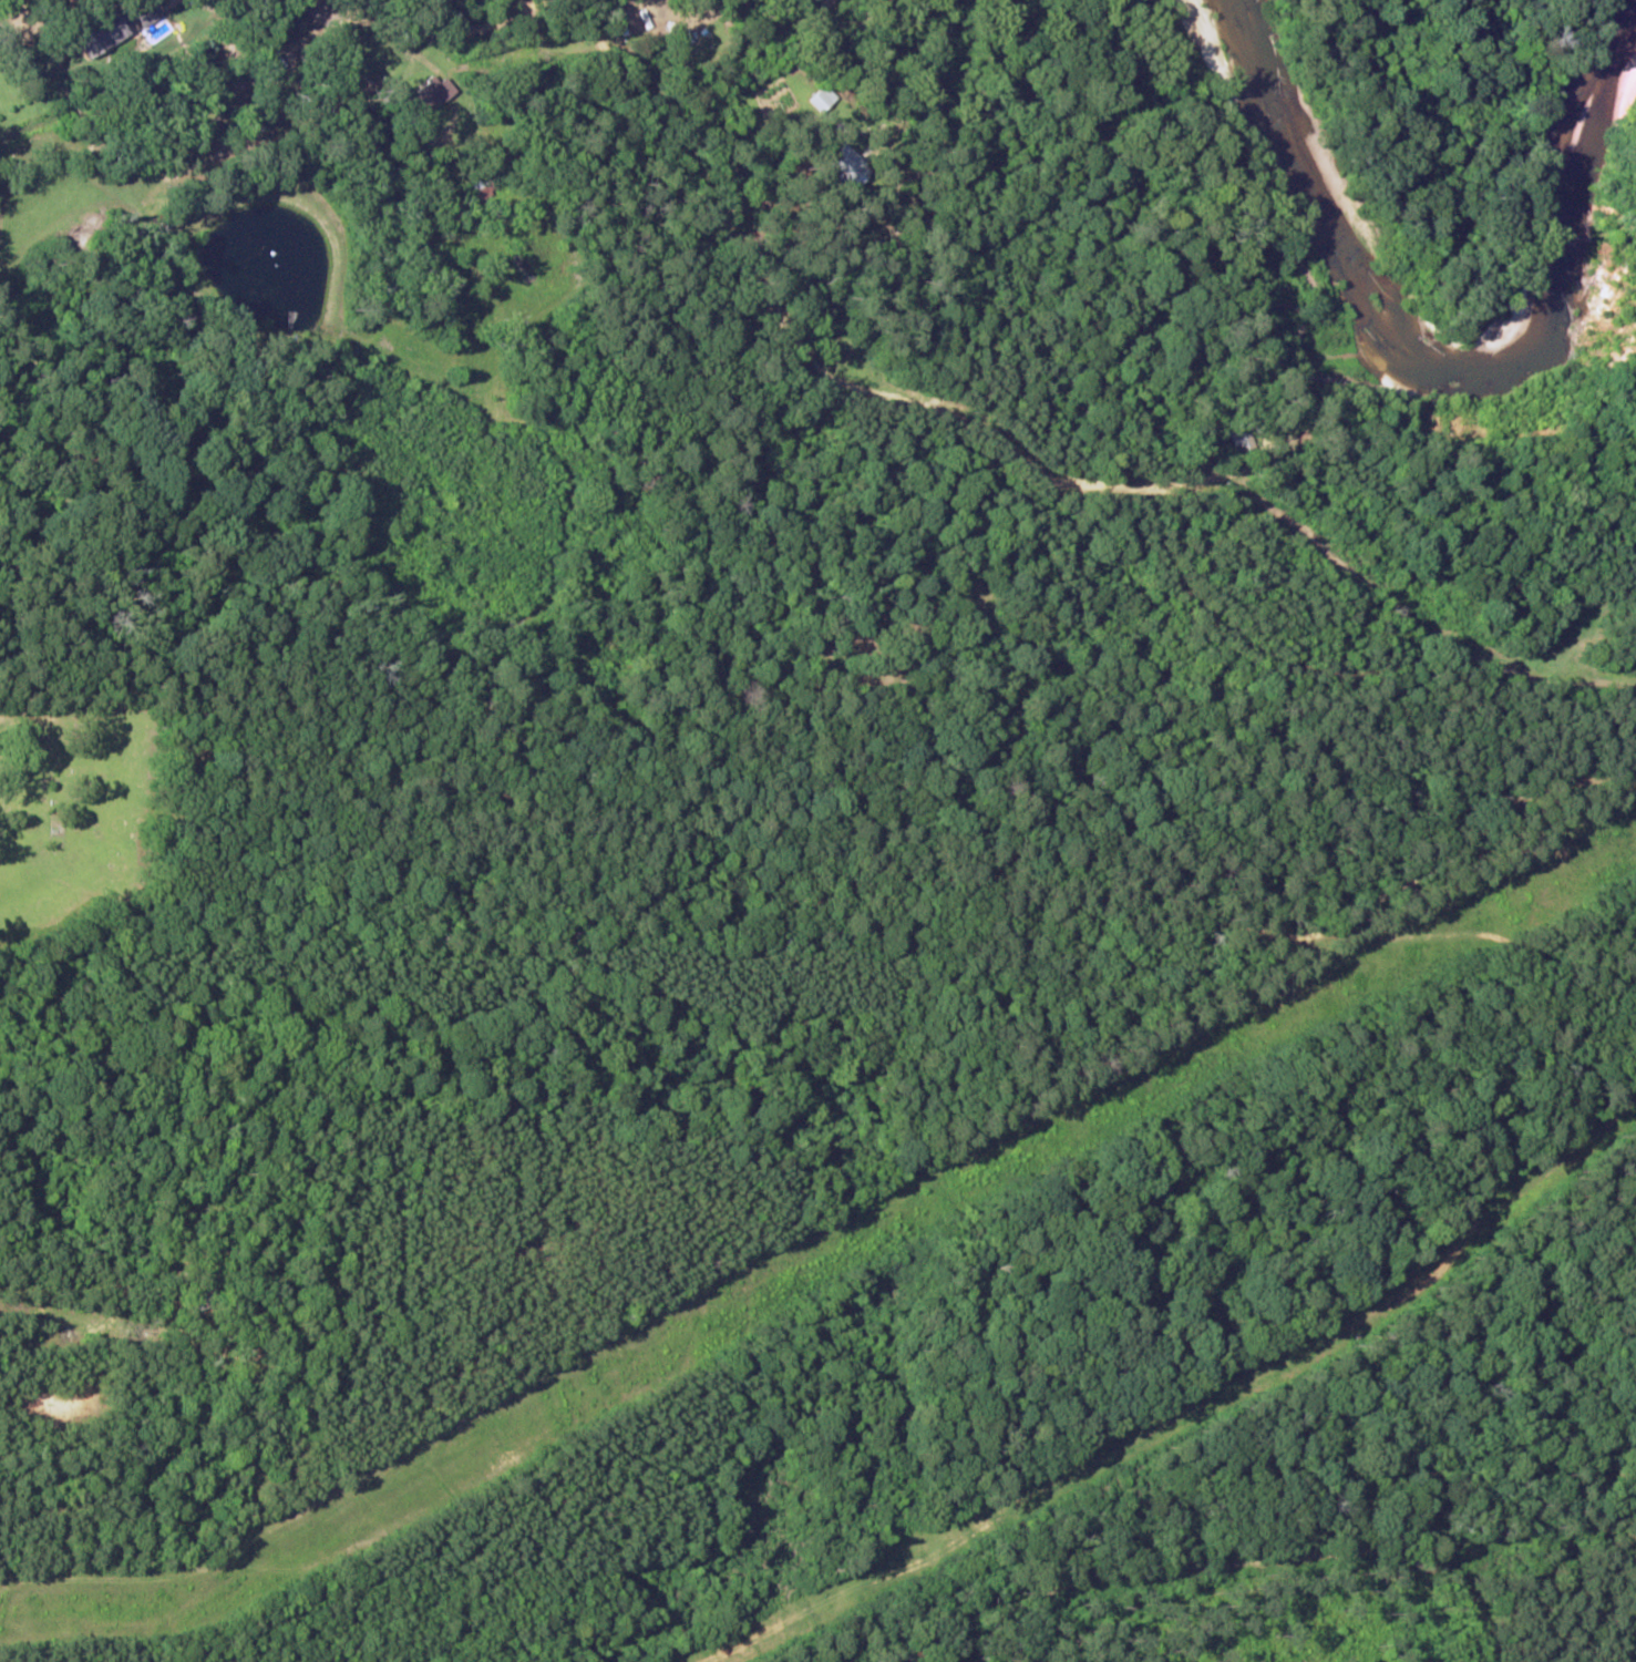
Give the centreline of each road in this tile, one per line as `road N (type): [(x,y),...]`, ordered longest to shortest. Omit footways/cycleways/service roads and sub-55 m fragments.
road 1 (residential): [(299,0),(389,233),(467,363)]
road 2 (residential): [(389,233),(415,179),(423,133),(377,96),(304,0)]

